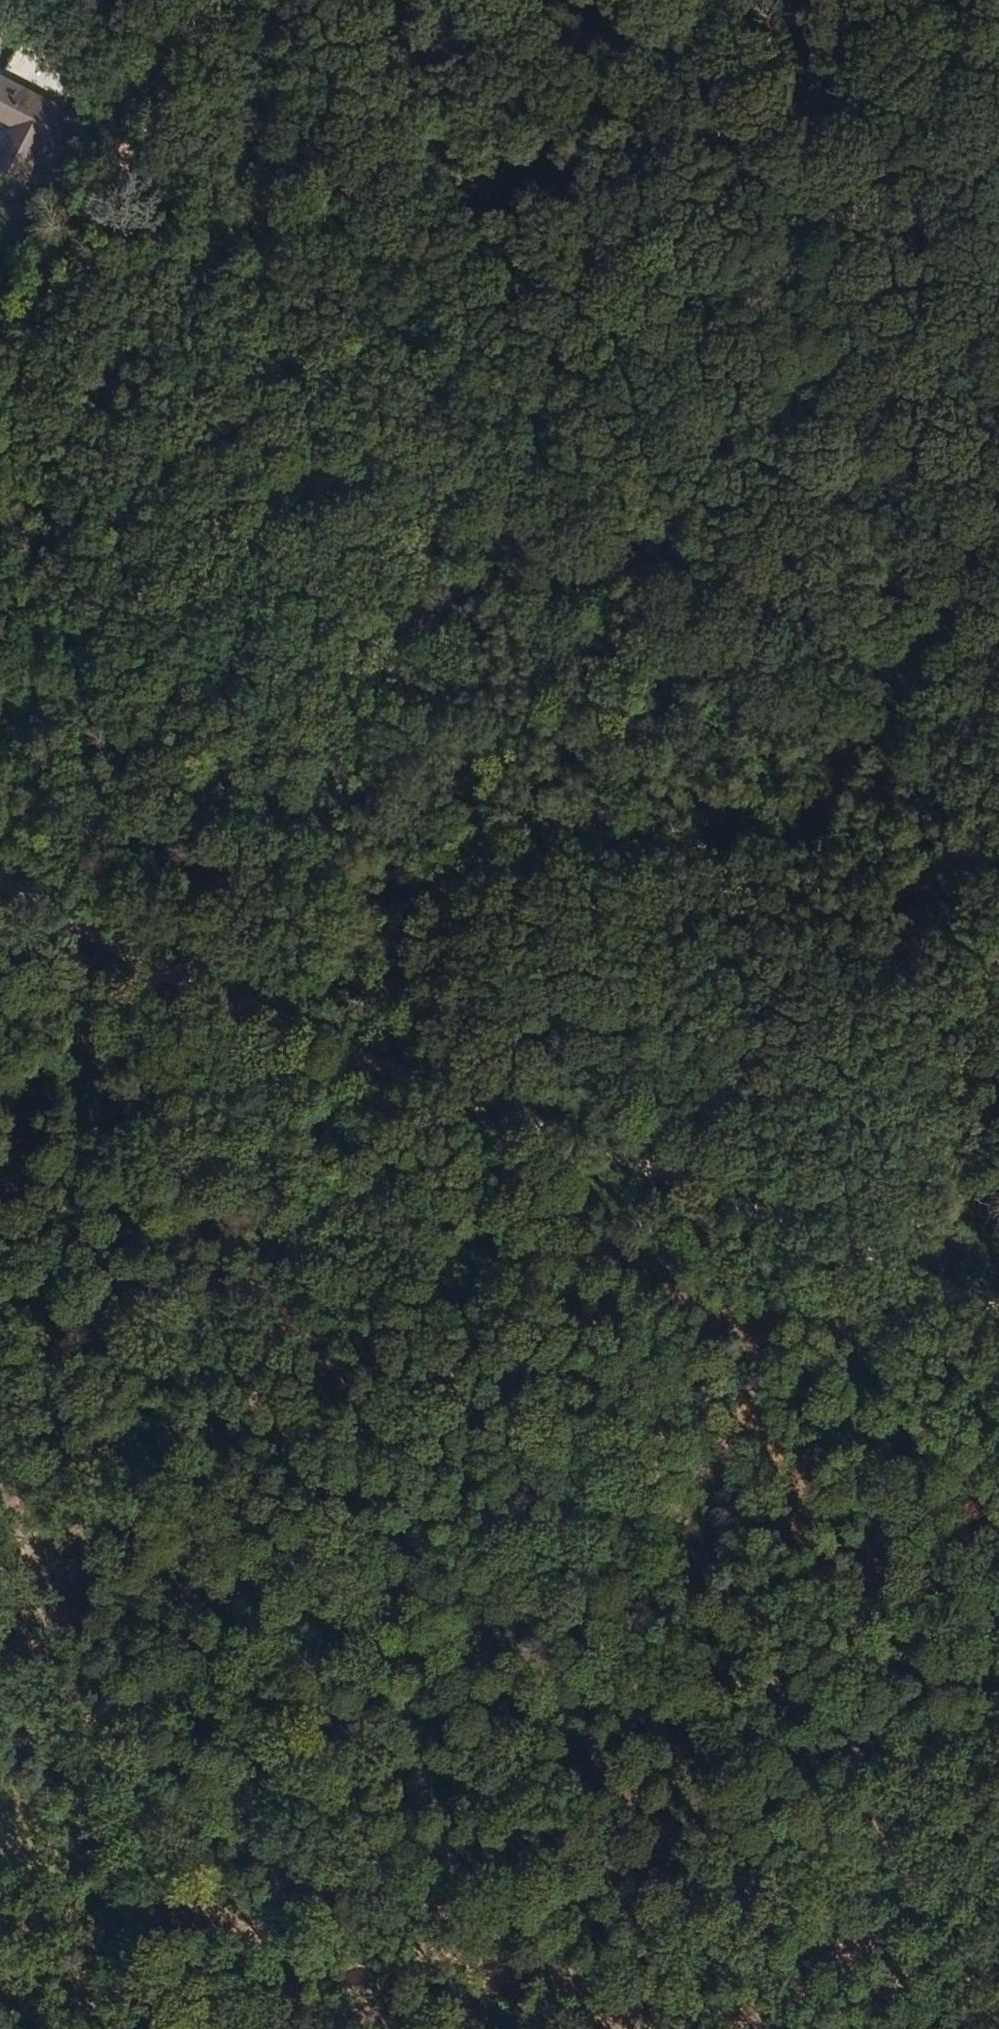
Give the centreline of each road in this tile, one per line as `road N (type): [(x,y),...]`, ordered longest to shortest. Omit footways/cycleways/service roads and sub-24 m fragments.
road 1 (track): [(998,1288),(571,1140),(44,915),(0,886)]
road 2 (track): [(208,0),(0,395)]

